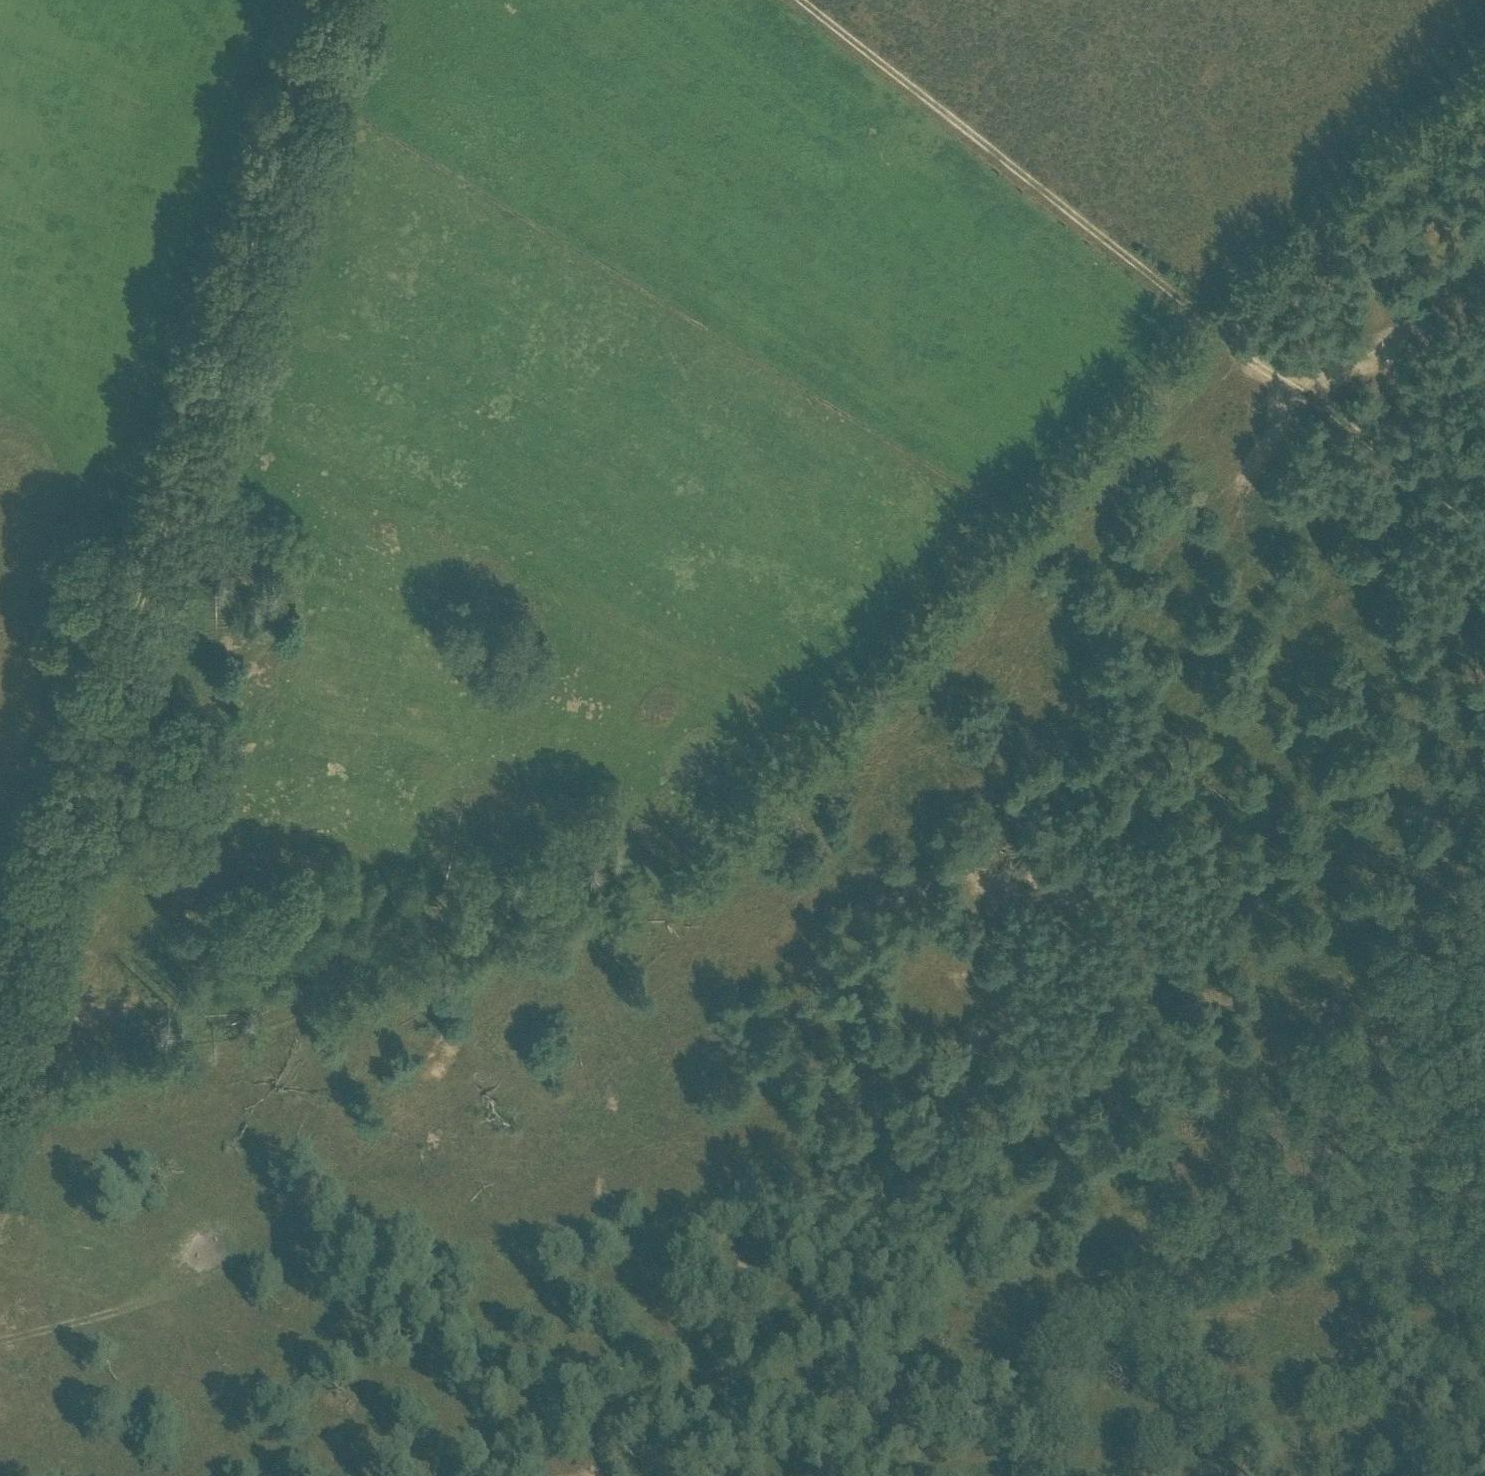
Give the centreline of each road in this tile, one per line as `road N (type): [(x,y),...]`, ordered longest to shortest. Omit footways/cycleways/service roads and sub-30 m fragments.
road 1 (track): [(0,1040),(350,0)]
road 2 (track): [(809,0),(1287,385)]

